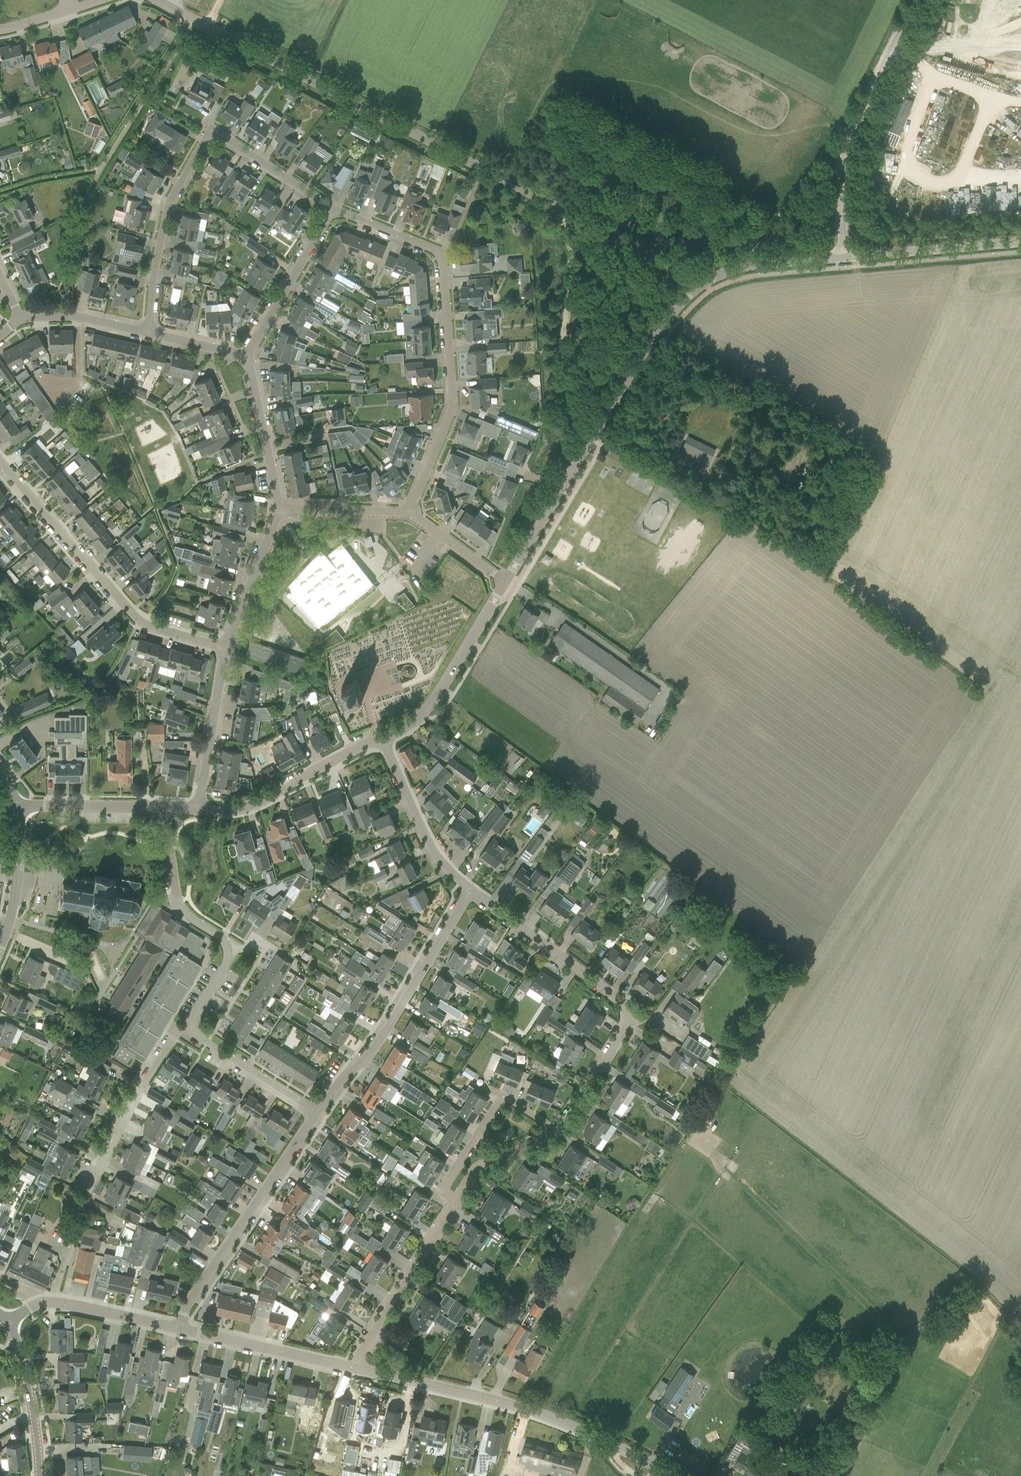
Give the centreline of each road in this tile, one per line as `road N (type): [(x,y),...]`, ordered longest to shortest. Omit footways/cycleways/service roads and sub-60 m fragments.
road 1 (unclassified): [(703,282),(171,0)]
road 2 (residential): [(331,210),(441,255),(451,403),(409,514)]
road 3 (residential): [(150,335),(153,272),(169,202),(212,130),(331,210)]
road 4 (unclassified): [(506,580),(645,349),(703,282)]
road 5 (tertiary): [(669,1475),(559,1422),(351,1369)]
road 6 (residential): [(553,1131),(617,1041),(625,1013),(471,891)]
road 7 (residential): [(227,649),(144,622),(0,460)]
road 8 (unclassified): [(845,259),(840,178),(856,120),(916,0)]
road 9 (residential): [(320,1114),(471,891)]
road 10 (residential): [(177,1328),(320,1114)]
road 11 (residential): [(192,1031),(227,964),(225,937),(179,904),(164,811)]
road 12 (track): [(559,206),(564,387),(592,438)]
road 13 (unclassified): [(380,740),(434,701),(506,580)]
road 14 (residential): [(351,1369),(457,1201)]
road 15 (residential): [(85,1194),(166,1050),(192,1031)]
road 16 (track): [(730,271),(856,120)]
road 17 (residential): [(201,812),(250,804),(380,740)]
road 18 (residential): [(553,1131),(502,1100),(444,1189),(457,1201)]
road 19 (tertiary): [(351,1369),(177,1328)]
road 20 (residential): [(471,891),(433,851),(380,740)]
road 21 (unclassified): [(845,259),(1020,244)]
road 22 (residential): [(246,356),(331,210)]
road 23 (residential): [(201,812),(227,649)]
road 24 (residential): [(279,513),(246,356)]
road 25 (tertiary): [(39,1475),(30,1395),(5,1322)]
road 26 (residential): [(320,1114),(192,1031)]
road 27 (residential): [(16,806),(164,811)]
road 28 (residential): [(227,649),(279,513)]
road 29 (unclassified): [(703,282),(749,266),(845,259)]
road 30 (tertiary): [(0,939),(20,847),(16,806)]
road 31 (residential): [(20,319),(80,316),(150,335)]
road 32 (residential): [(409,514),(279,513)]
road 33 (tertiary): [(177,1328),(51,1302)]
road 34 (residential): [(457,1201),(478,1172),(553,1131)]

